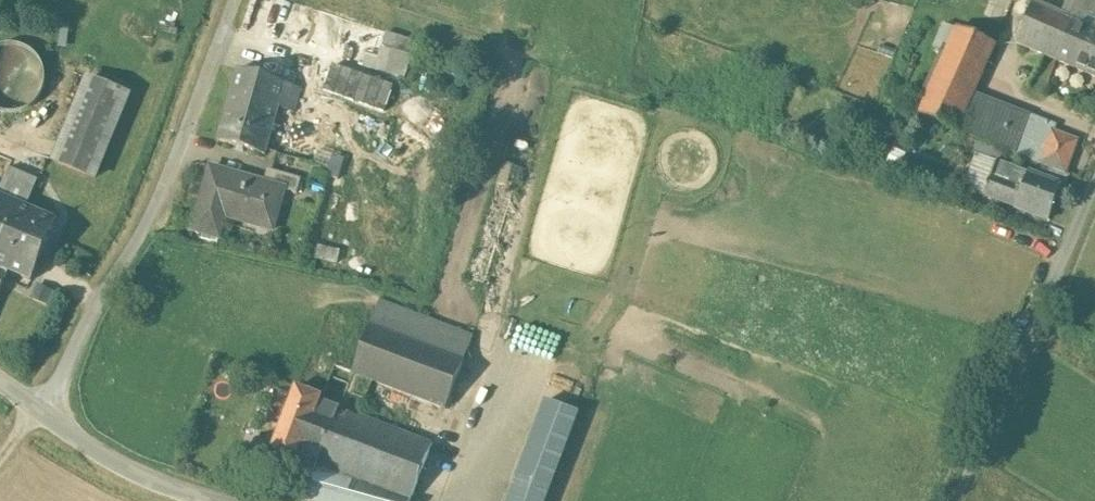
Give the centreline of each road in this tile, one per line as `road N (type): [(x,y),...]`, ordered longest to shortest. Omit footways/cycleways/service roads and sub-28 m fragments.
road 1 (unclassified): [(40,410),(145,228),(232,0)]
road 2 (residential): [(955,500),(1094,190)]
road 3 (unclassified): [(223,500),(153,480),(40,410)]

